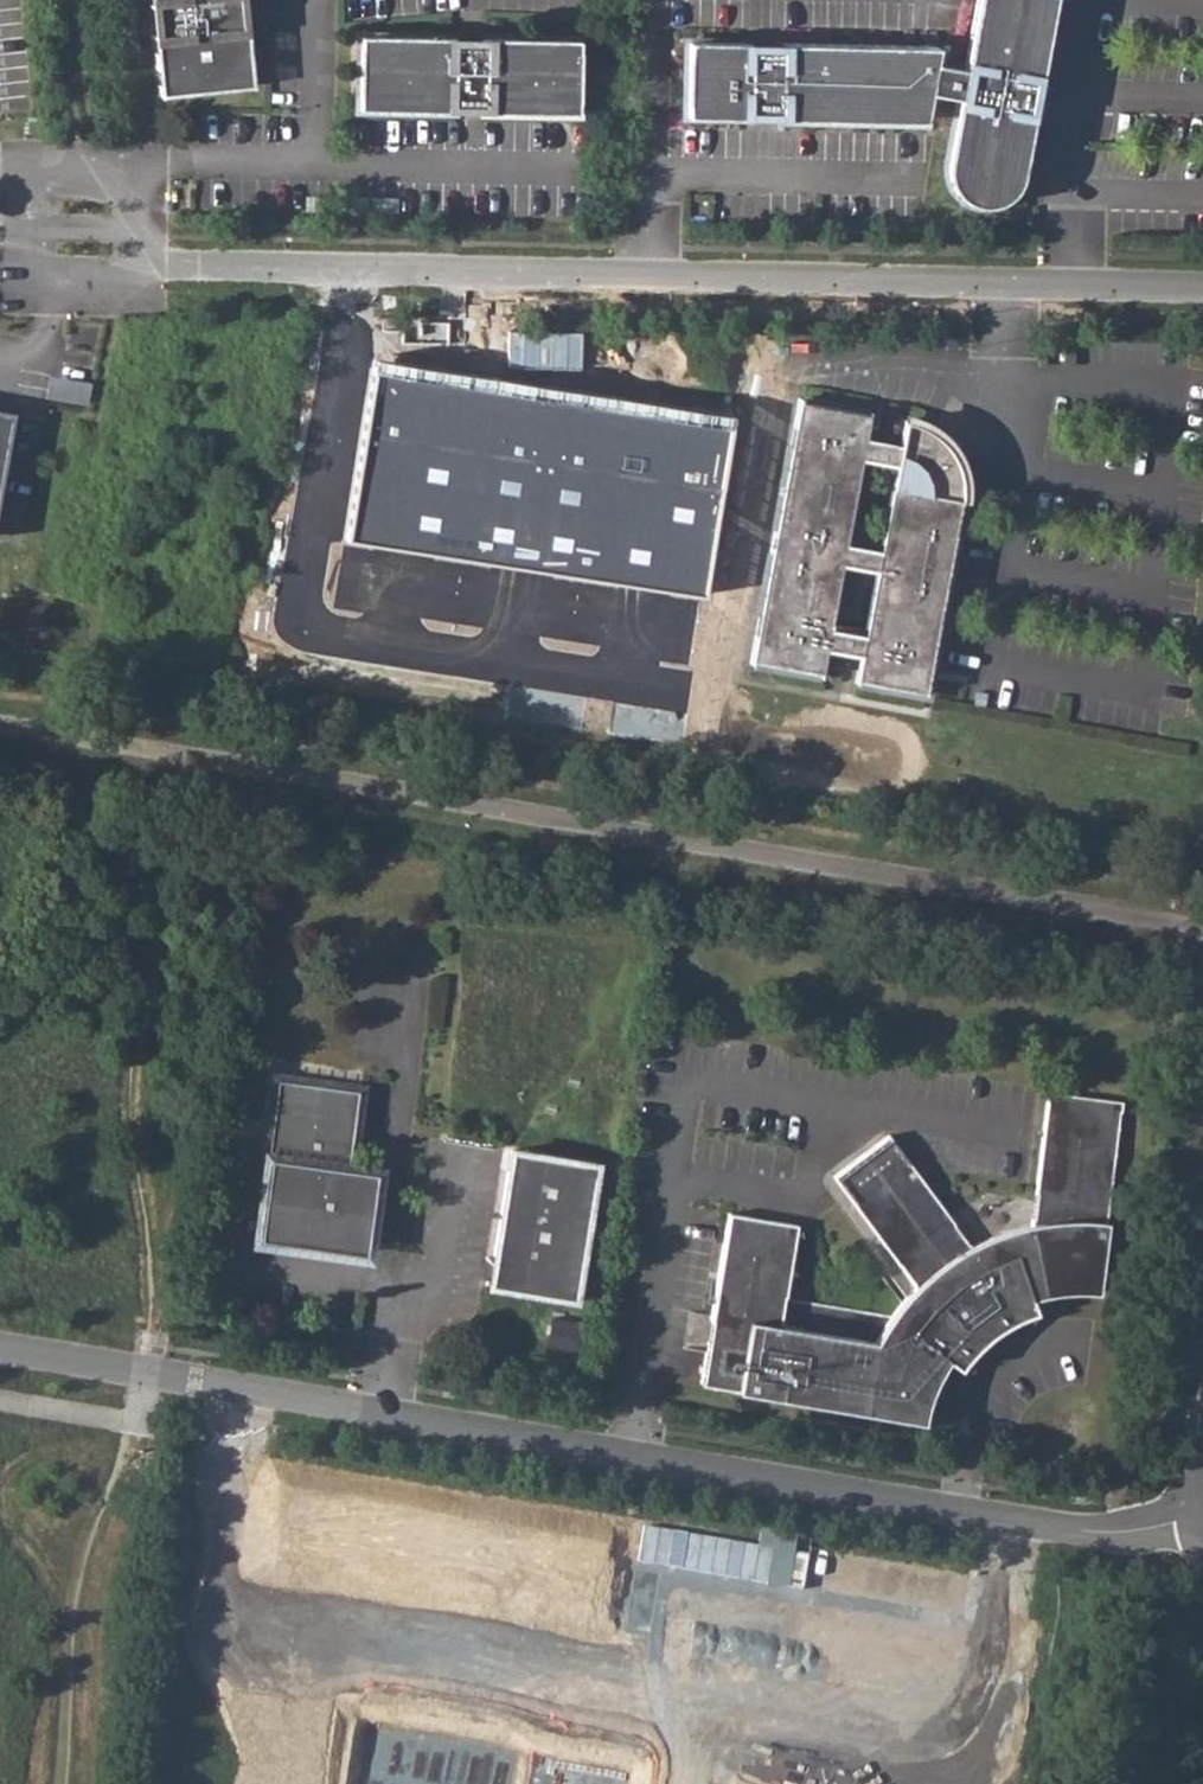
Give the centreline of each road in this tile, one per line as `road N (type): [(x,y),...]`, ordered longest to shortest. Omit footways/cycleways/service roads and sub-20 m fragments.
road 1 (residential): [(1195,1518),(1107,1535),(0,1347)]
road 2 (residential): [(149,273),(1202,292)]
road 3 (residential): [(28,166),(154,168),(149,273)]
road 4 (residential): [(28,166),(25,269),(149,273)]
road 5 (track): [(80,167),(60,0)]

